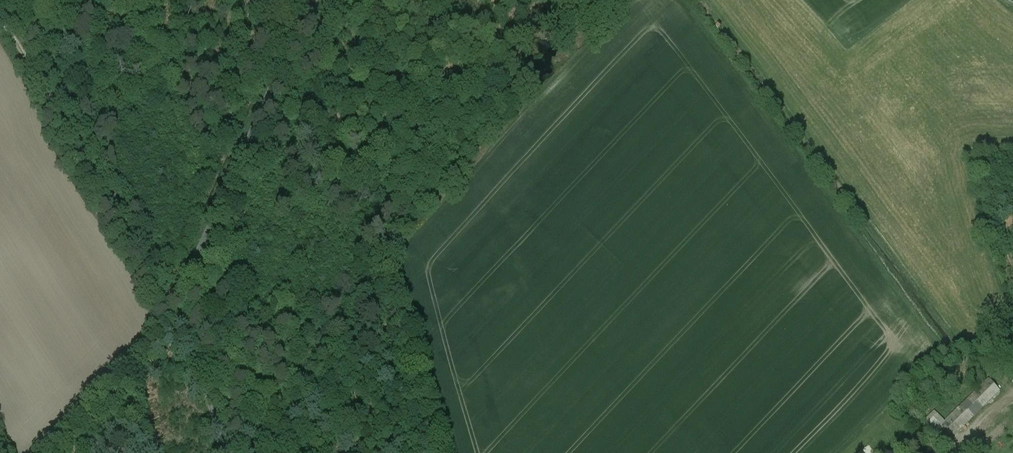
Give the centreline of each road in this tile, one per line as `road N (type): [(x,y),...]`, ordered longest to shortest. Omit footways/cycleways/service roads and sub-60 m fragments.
road 1 (track): [(178,312),(0,25)]
road 2 (unclassified): [(171,304),(184,291),(312,0)]
road 3 (unclassified): [(227,452),(178,312)]

